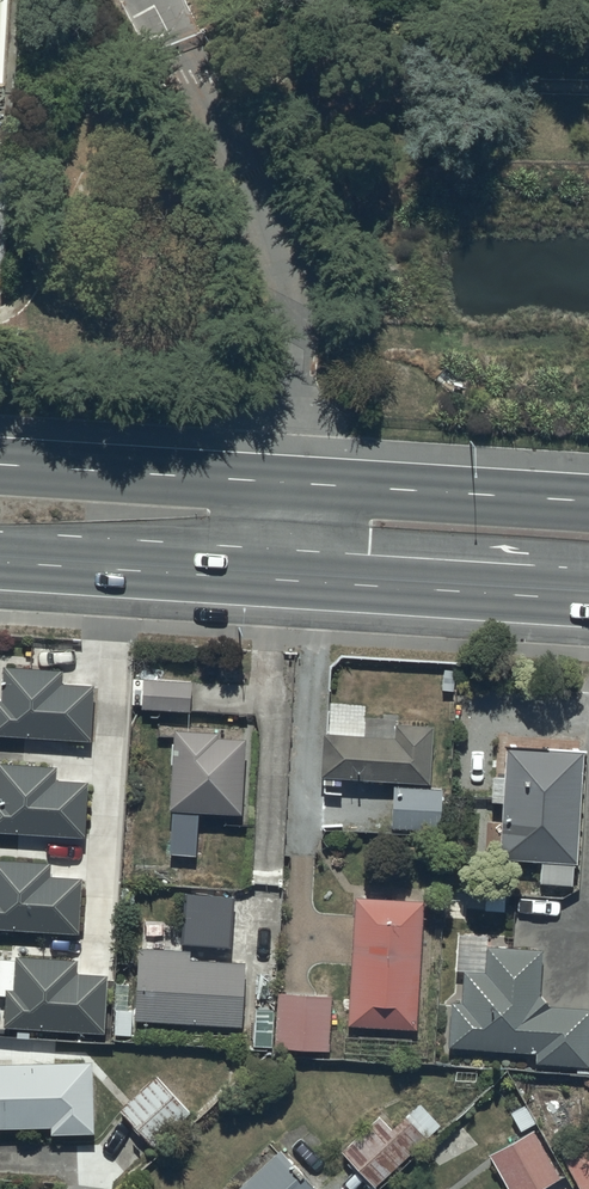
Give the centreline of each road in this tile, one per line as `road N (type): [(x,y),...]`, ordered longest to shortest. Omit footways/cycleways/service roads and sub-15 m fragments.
road 1 (primary): [(0,464),(588,502)]
road 2 (primary): [(588,598),(0,562)]

